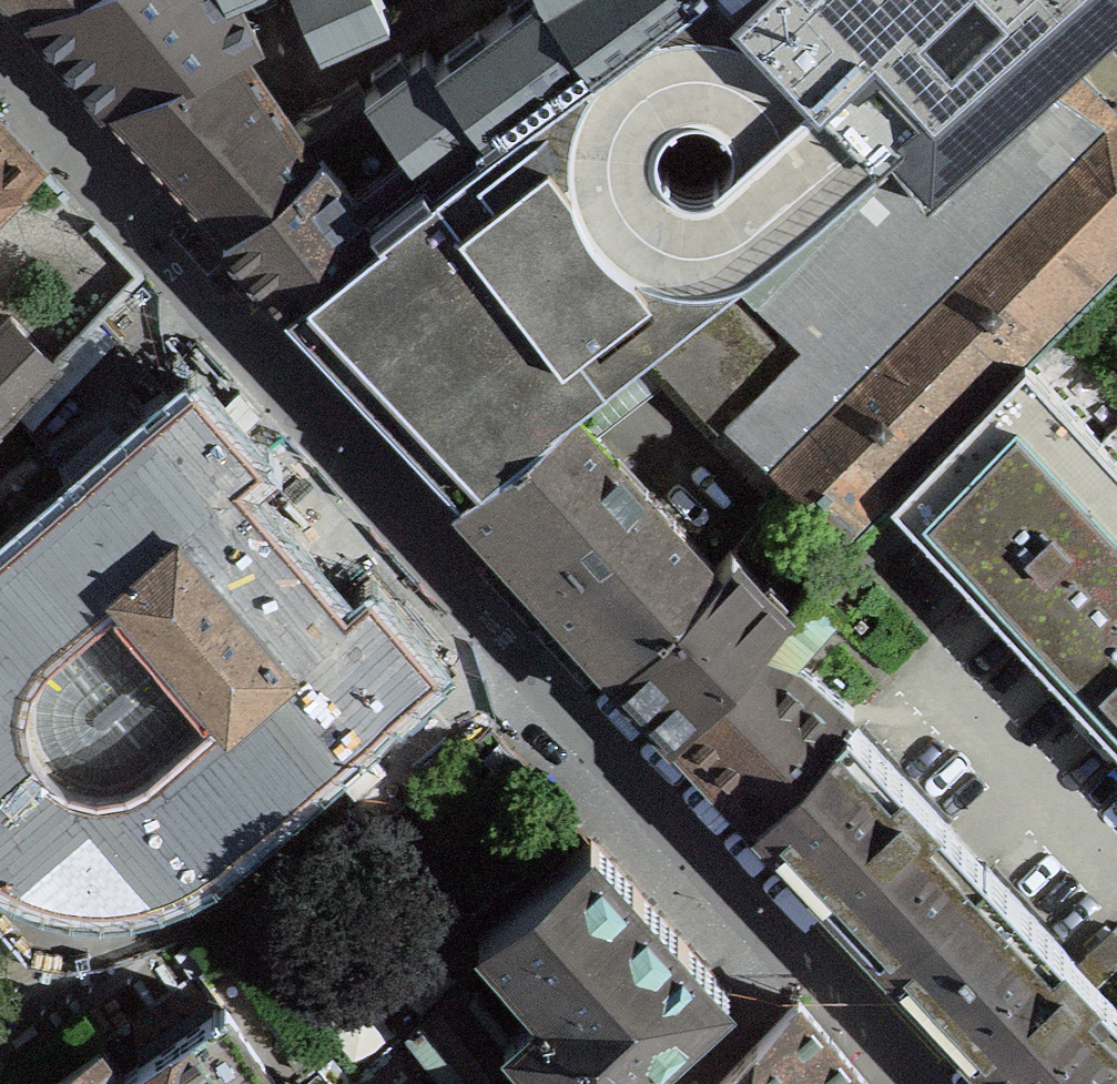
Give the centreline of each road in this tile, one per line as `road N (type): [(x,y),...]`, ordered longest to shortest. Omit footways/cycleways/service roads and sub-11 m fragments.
road 1 (residential): [(929,1083),(235,323)]
road 2 (residential): [(235,323),(0,57)]

